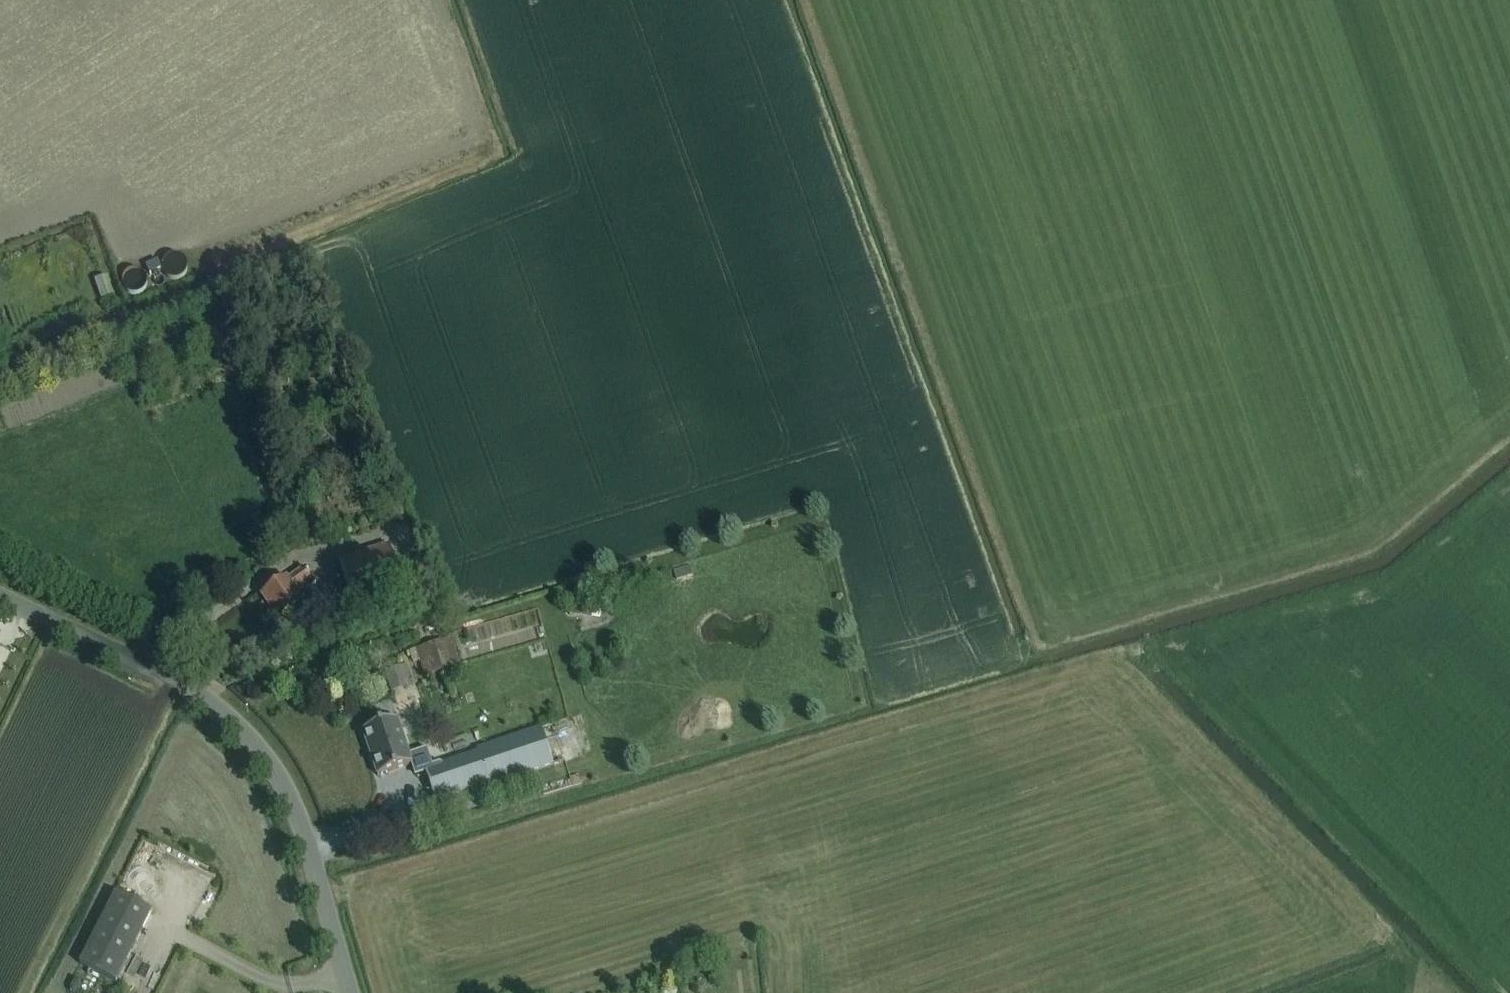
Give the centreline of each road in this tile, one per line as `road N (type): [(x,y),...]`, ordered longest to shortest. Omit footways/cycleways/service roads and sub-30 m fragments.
road 1 (unclassified): [(349,992),(306,842),(271,769),(221,711),(0,598)]

